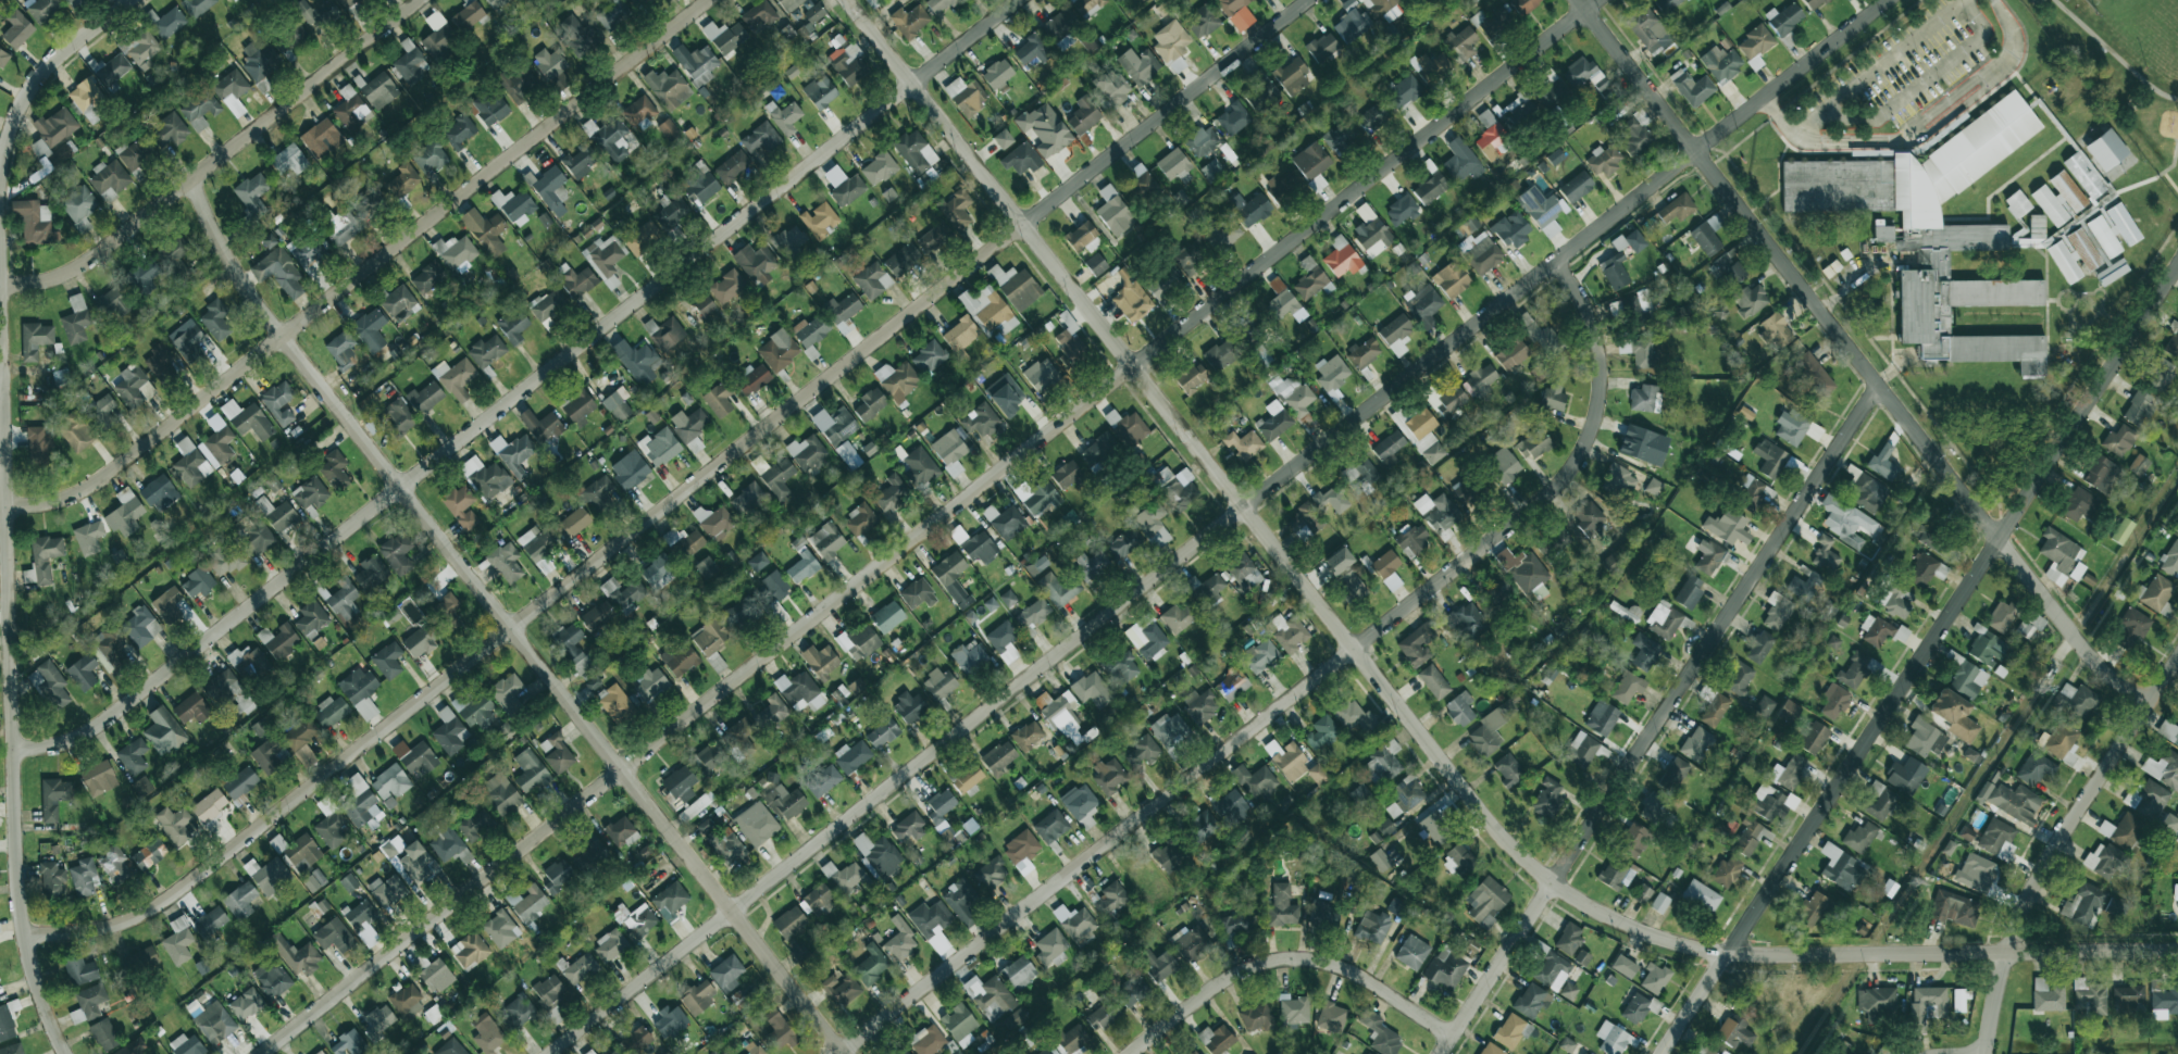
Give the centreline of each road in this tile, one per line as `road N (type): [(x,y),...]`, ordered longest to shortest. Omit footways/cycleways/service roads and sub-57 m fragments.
road 1 (residential): [(1595,0),(262,1053)]
road 2 (residential): [(1884,0),(553,1053)]
road 3 (residential): [(1307,0),(176,894),(109,928),(23,940)]
road 4 (residential): [(1730,953),(1608,914),(1556,884),(1505,838),(849,0)]
road 5 (residential): [(1023,0),(87,735),(53,748),(13,749)]
road 6 (residential): [(1559,262),(1586,301),(1605,374),(1588,449),(1551,495),(842,1053)]
road 7 (residential): [(194,181),(229,258),(284,338),(847,1053)]
road 8 (residential): [(1575,0),(2100,665),(2146,703)]
road 9 (residential): [(714,0),(111,473),(61,501),(7,511)]
road 10 (tertiary): [(2177,263),(1730,953)]
road 11 (residential): [(1874,381),(1440,1053)]
road 12 (residential): [(1,285),(17,876),(23,940),(66,1053)]
road 13 (residential): [(424,0),(99,258),(47,283),(1,285)]
road 14 (residential): [(2177,950),(1730,953)]
road 15 (residential): [(2177,656),(2034,888),(2008,950),(1985,1053)]
road 16 (residential): [(1132,1053),(1231,976),(1303,957),(1355,969),(1452,1037)]
road 17 (residential): [(133,0),(49,68),(22,109),(0,170)]
road 18 (tertiary): [(1730,953),(1663,1053)]

